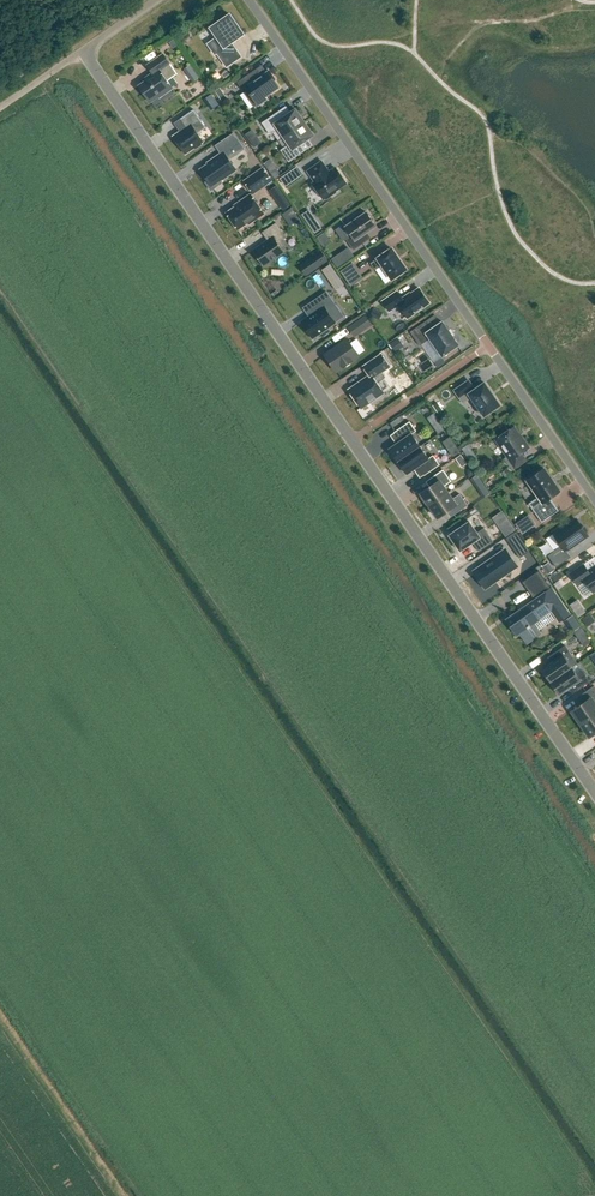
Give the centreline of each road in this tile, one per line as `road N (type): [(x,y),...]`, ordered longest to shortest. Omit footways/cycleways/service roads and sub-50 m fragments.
road 1 (residential): [(84,50),(594,790)]
road 2 (residential): [(250,0),(594,499)]

